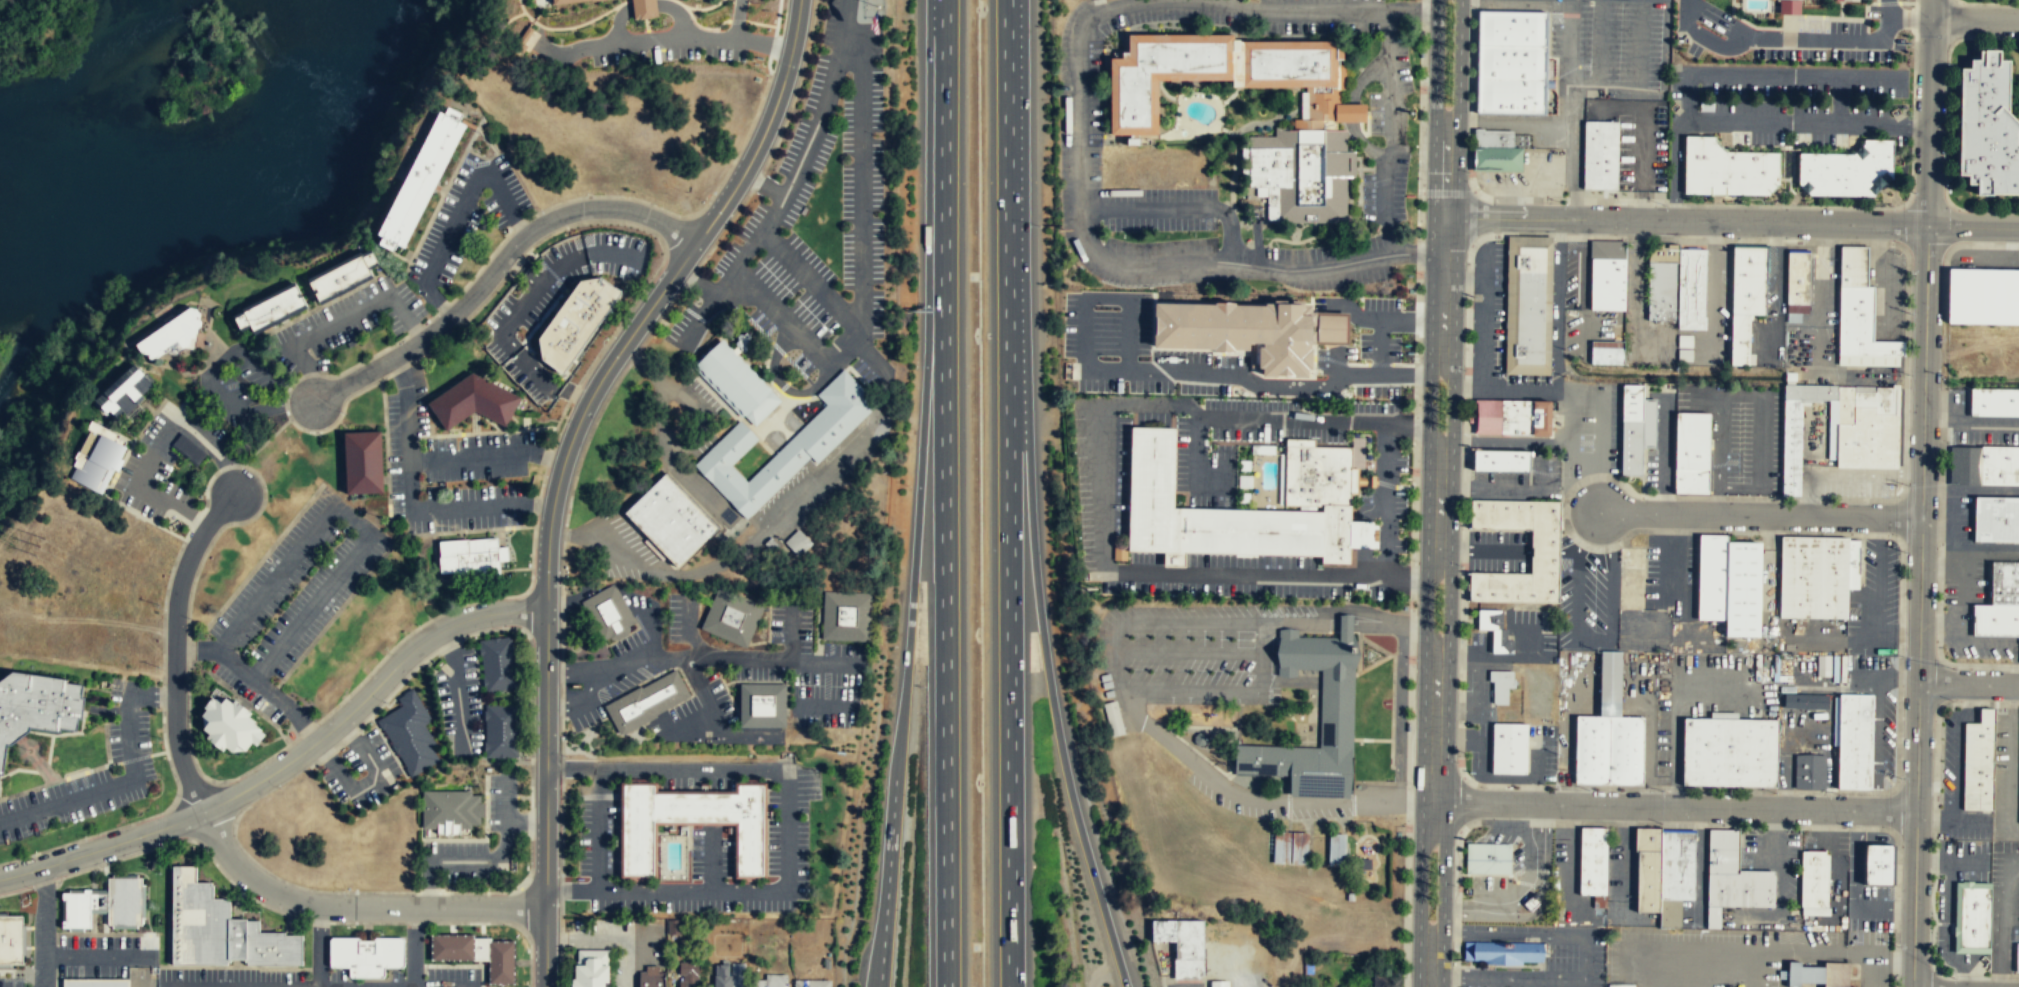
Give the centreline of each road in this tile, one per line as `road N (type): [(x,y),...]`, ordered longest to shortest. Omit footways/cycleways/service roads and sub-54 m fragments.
road 1 (motorway): [(1010,986),(1007,0)]
road 2 (motorway): [(944,0),(946,986)]
road 3 (motorway): [(943,179),(876,986)]
road 4 (residential): [(800,0),(776,105),(750,162),(575,430),(551,519),(547,611)]
road 5 (motorway): [(1124,986),(1060,751),(1008,342)]
road 6 (residential): [(1433,803),(1917,811)]
road 7 (tertiary): [(1444,217),(1927,227)]
road 8 (residential): [(315,402),(442,323),(517,242),(550,219),(591,208),(634,211),(694,245)]
road 9 (residential): [(204,811),(317,742),(441,631),(502,611),(547,611)]
road 10 (residential): [(204,811),(241,865),(300,901),(544,907)]
road 11 (residential): [(547,611),(545,986)]
road 12 (residential): [(235,495),(191,552),(179,587),(176,738),(204,811)]
road 13 (residential): [(1600,512),(1922,518)]
road 14 (residential): [(1919,684),(1912,986)]
road 15 (residential): [(1927,227),(1922,518)]
road 16 (secondary): [(1441,371),(1446,124)]
road 17 (residential): [(0,879),(204,811)]
road 18 (residential): [(1931,20),(1927,227)]
road 19 (track): [(700,238),(656,152),(630,69)]
road 20 (secondary): [(1436,649),(1433,832)]
road 21 (residential): [(1922,518),(1919,684)]
road 22 (secondary): [(1437,0),(1433,102),(1446,124)]
road 23 (secondary): [(1446,124),(1457,103),(1458,0)]

